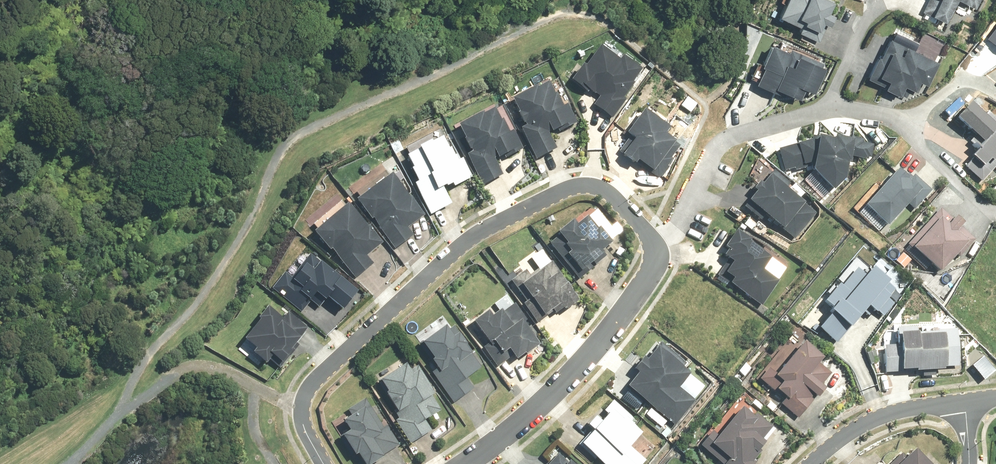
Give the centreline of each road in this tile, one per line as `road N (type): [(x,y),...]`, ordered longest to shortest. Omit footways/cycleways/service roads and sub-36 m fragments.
road 1 (residential): [(657,268),(648,236),(595,187),(542,200),(470,241),(308,390),(304,413),(326,463)]
road 2 (residential): [(657,268),(565,382),(464,463)]
road 3 (residential): [(809,463),(875,420),(964,401)]

